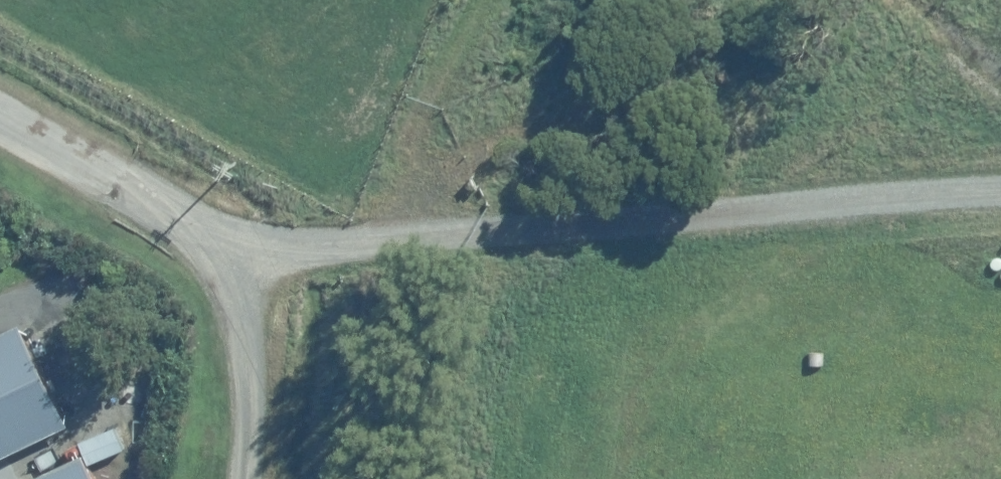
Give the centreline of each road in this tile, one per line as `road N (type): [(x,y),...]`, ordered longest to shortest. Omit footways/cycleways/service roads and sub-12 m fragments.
road 1 (track): [(1000,84),(703,77),(636,89),(475,158),(377,226),(471,0)]
road 2 (track): [(244,260),(377,226),(472,239),(1000,189)]
road 3 (unclassified): [(0,121),(244,260)]
road 4 (track): [(244,260),(248,478)]

